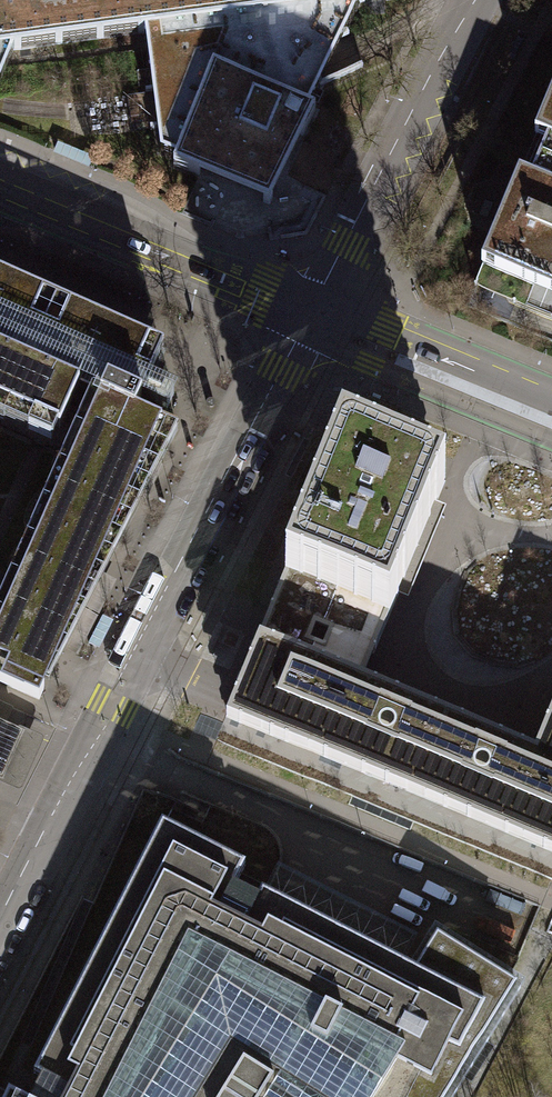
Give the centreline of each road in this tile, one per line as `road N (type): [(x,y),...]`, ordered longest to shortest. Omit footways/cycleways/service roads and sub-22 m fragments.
road 1 (unclassified): [(0,917),(309,316)]
road 2 (unclassified): [(309,316),(476,0)]
road 3 (residential): [(0,184),(309,316)]
road 4 (residential): [(551,417),(309,316)]

